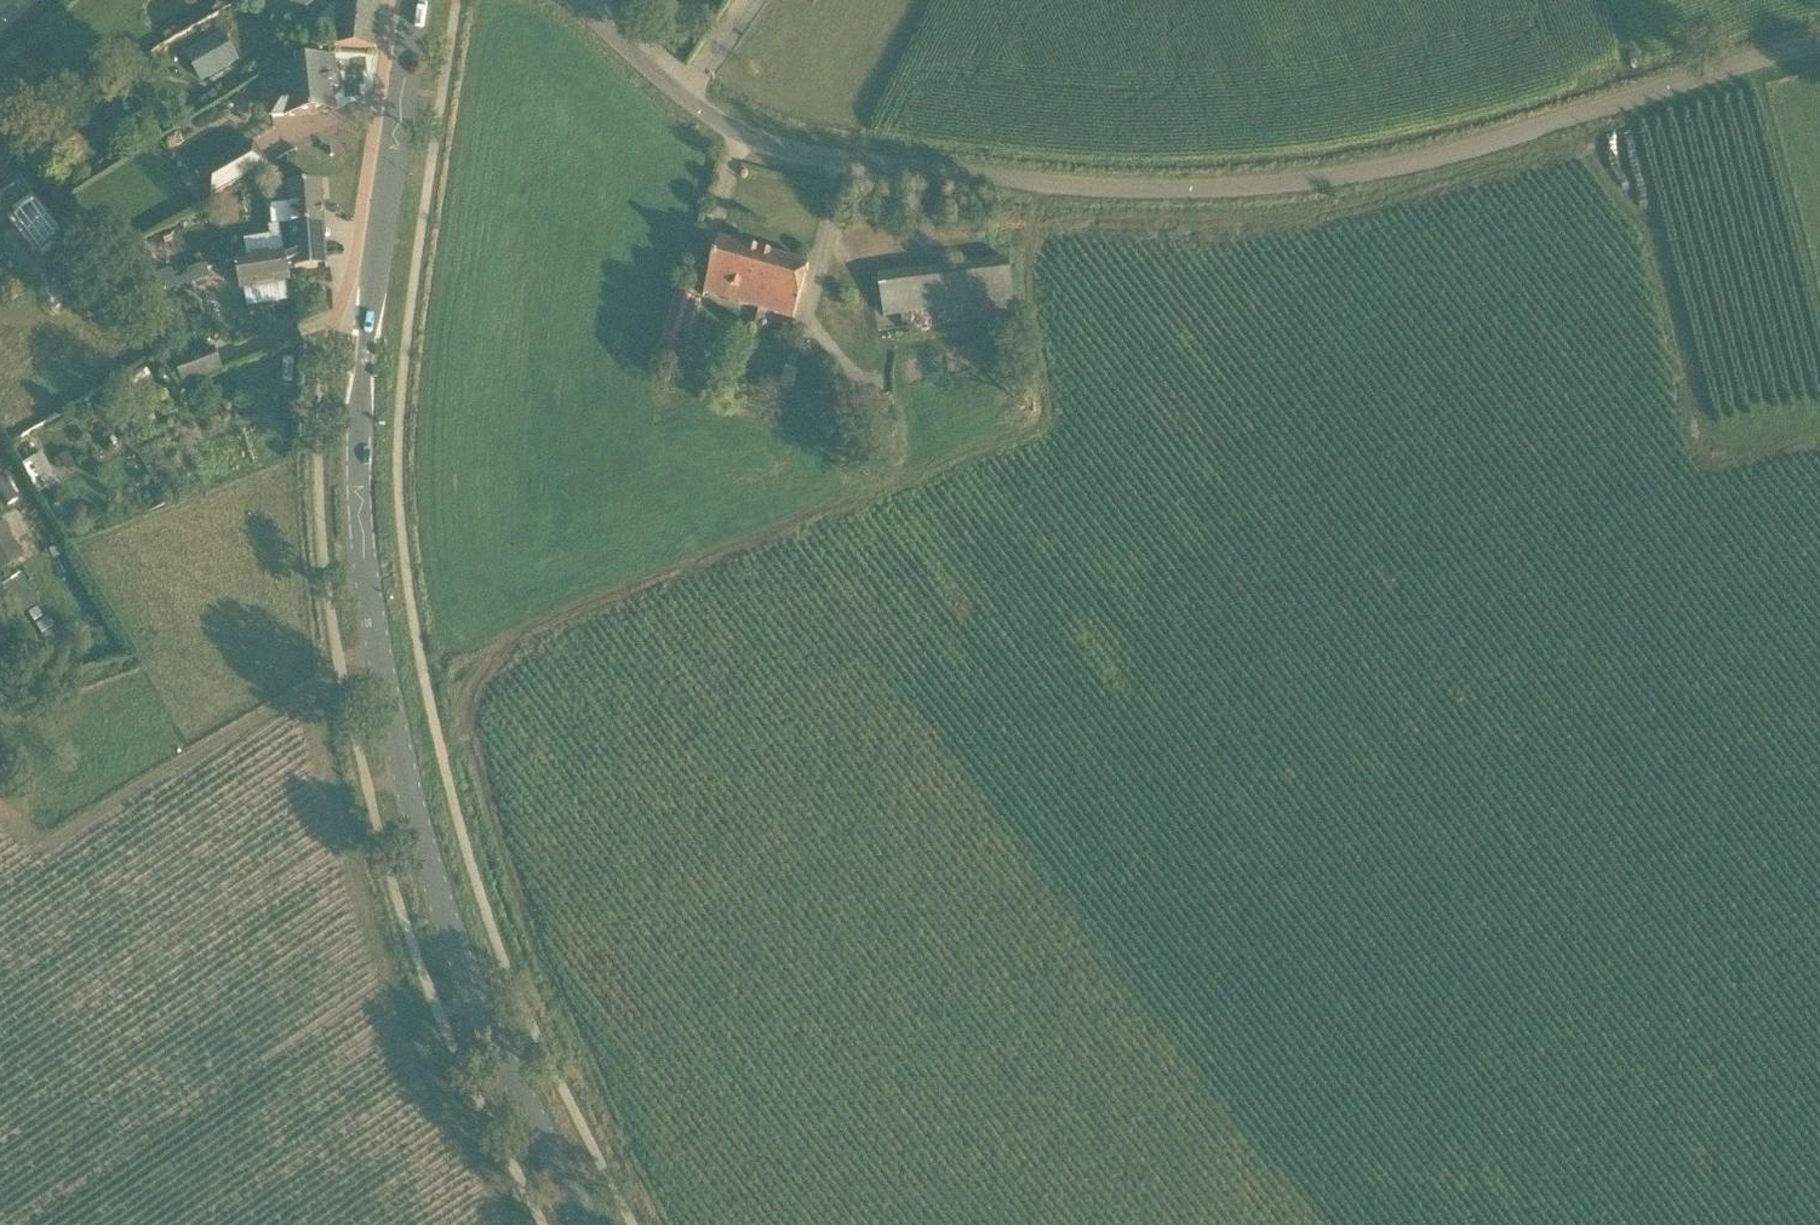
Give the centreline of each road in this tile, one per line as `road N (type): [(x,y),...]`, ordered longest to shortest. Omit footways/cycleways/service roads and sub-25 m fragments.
road 1 (unclassified): [(578,0),(666,83),(771,147),(964,174),(1169,189),(1314,180),(1453,155),(1819,43)]
road 2 (tertiary): [(591,1224),(446,921),(387,694),(363,531),(364,407),(417,0)]

